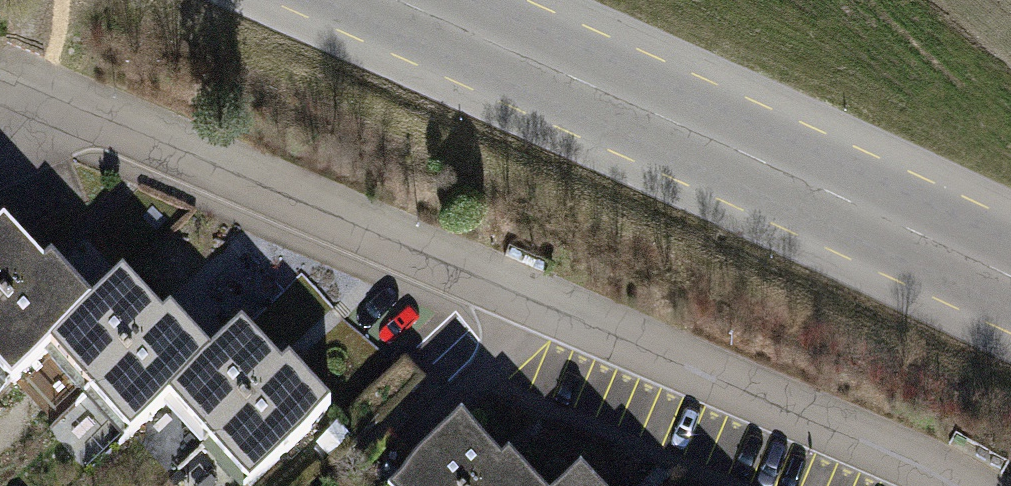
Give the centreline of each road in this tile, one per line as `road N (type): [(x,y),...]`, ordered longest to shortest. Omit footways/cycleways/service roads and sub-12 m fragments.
road 1 (residential): [(971,485),(8,84),(0,94)]
road 2 (secondary): [(390,0),(1010,283)]

